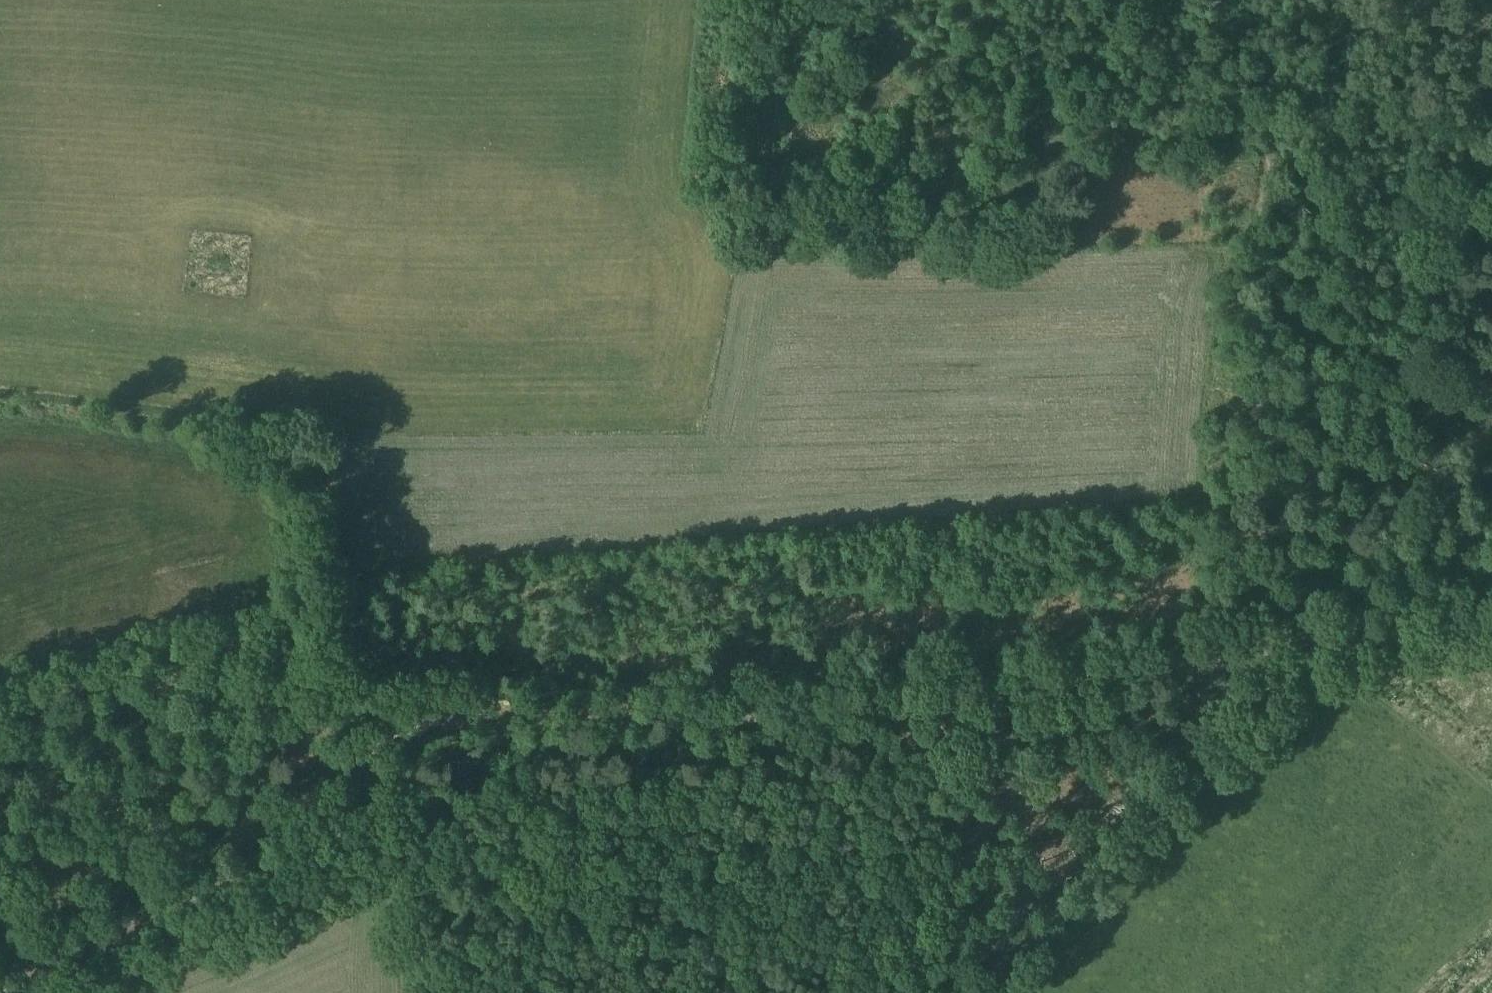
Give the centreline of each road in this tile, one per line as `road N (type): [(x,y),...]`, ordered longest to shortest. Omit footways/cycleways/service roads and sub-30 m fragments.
road 1 (track): [(0,980),(331,821),(383,718),(430,705),(790,709),(913,699),(1491,611)]
road 2 (track): [(1299,655),(976,992)]
road 3 (track): [(397,714),(383,678),(381,586)]

